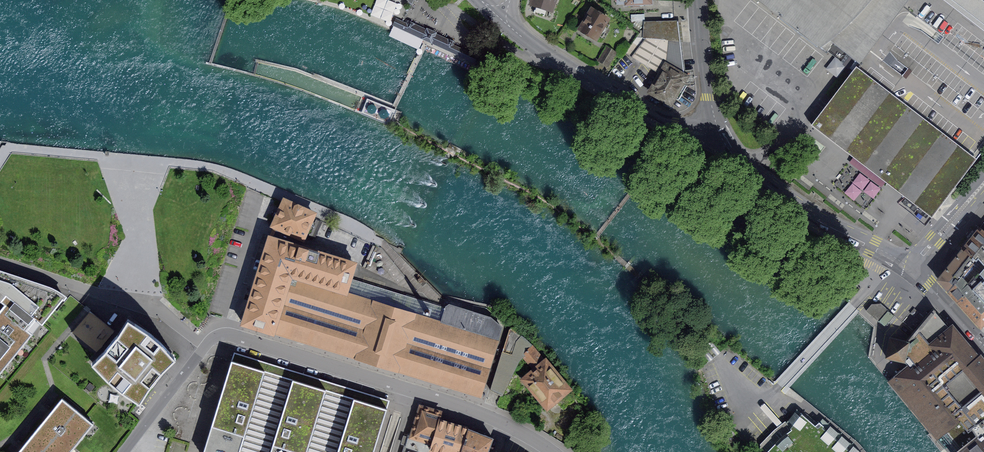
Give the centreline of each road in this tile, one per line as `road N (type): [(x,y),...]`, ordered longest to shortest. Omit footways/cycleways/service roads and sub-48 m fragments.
road 1 (residential): [(553,451),(464,407),(280,350),(224,334),(205,347)]
road 2 (residential): [(496,14),(578,76),(661,123),(717,129)]
road 3 (primary): [(717,129),(738,159),(784,197),(906,266)]
road 4 (residential): [(205,347),(164,314),(0,261)]
road 5 (residential): [(205,347),(124,451)]
road 6 (primary): [(701,0),(717,129)]
road 7 (secondary): [(983,174),(906,266)]

